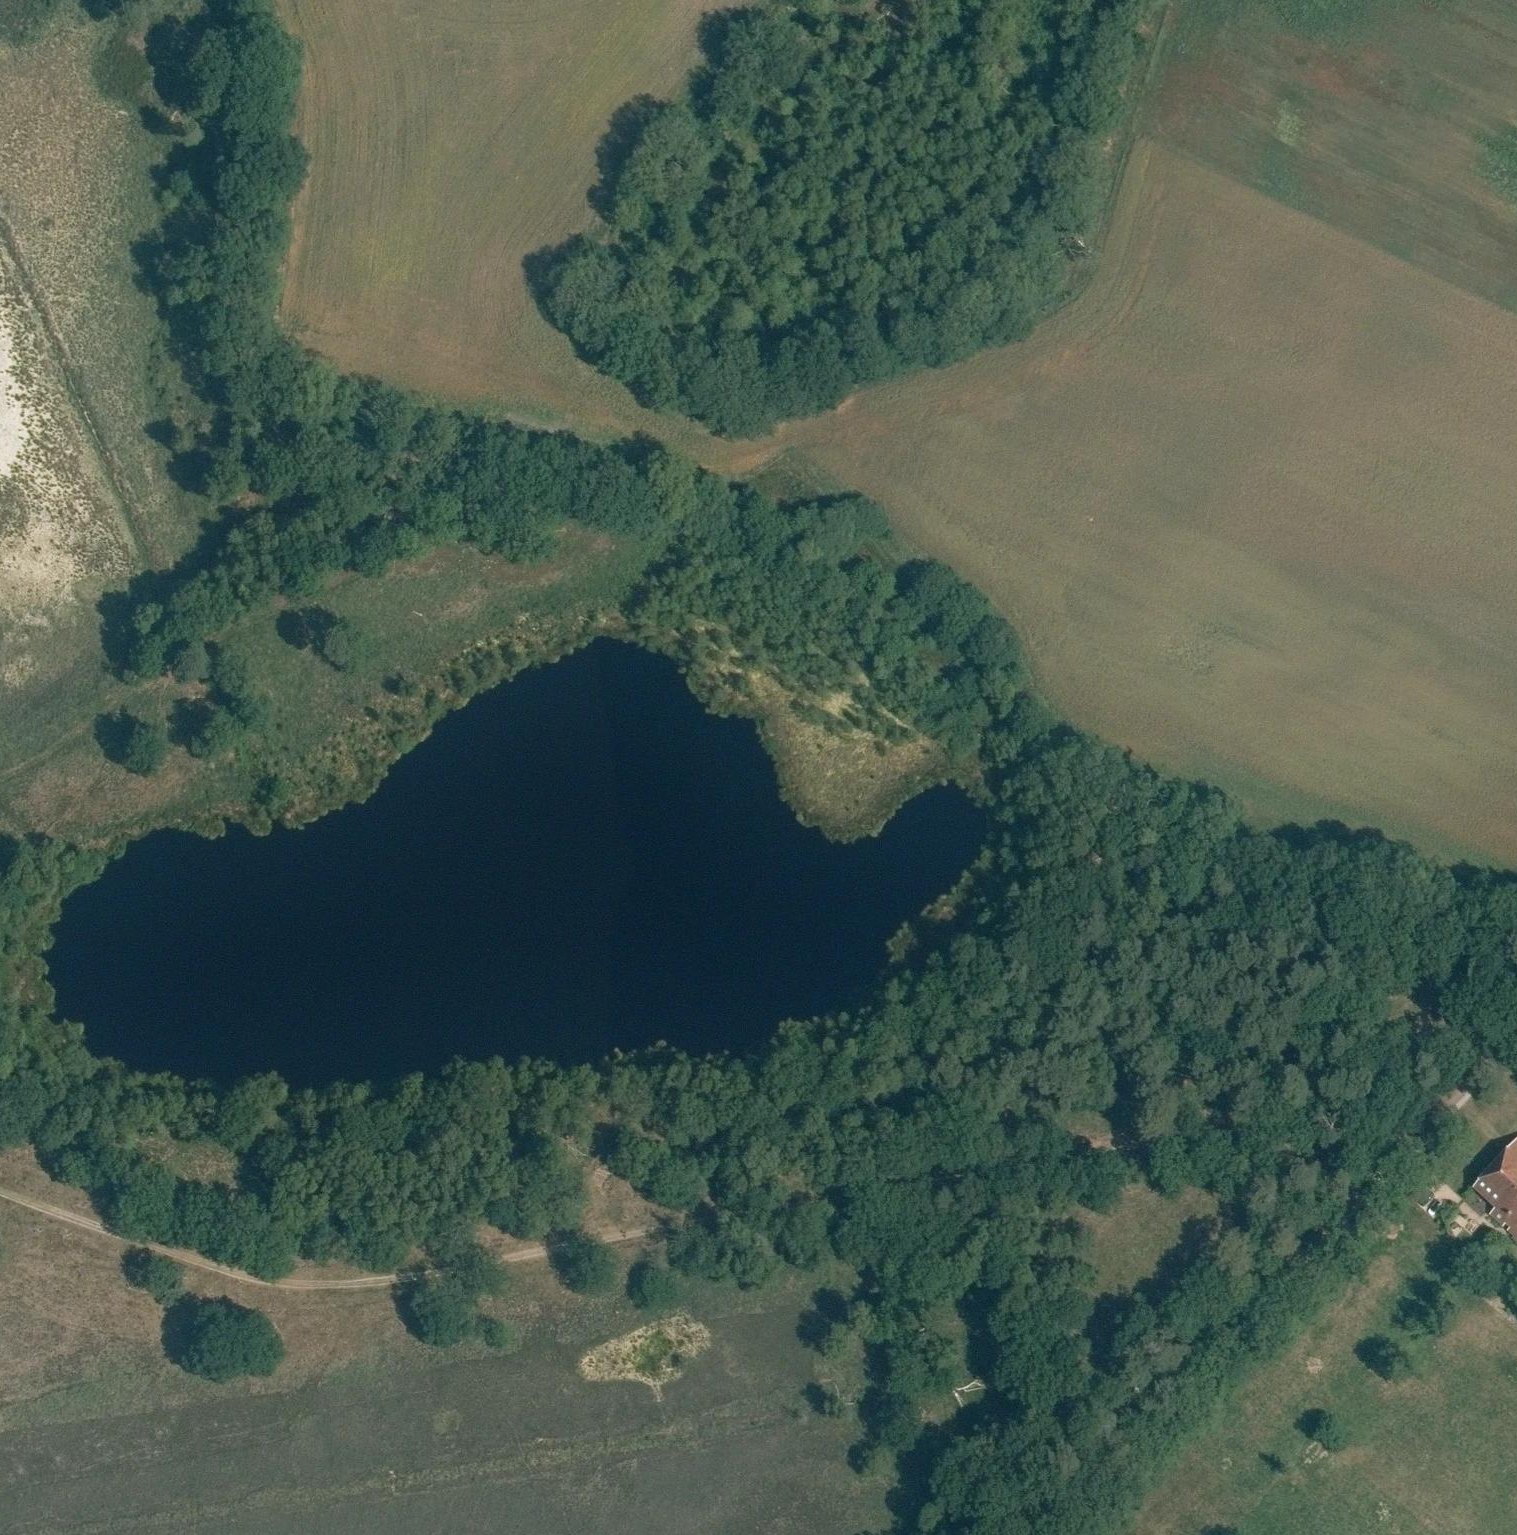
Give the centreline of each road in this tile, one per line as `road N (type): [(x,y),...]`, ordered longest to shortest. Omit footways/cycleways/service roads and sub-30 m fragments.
road 1 (track): [(0,1188),(247,1277),(345,1286),(1450,1089)]
road 2 (track): [(1034,1534),(1450,1089)]

